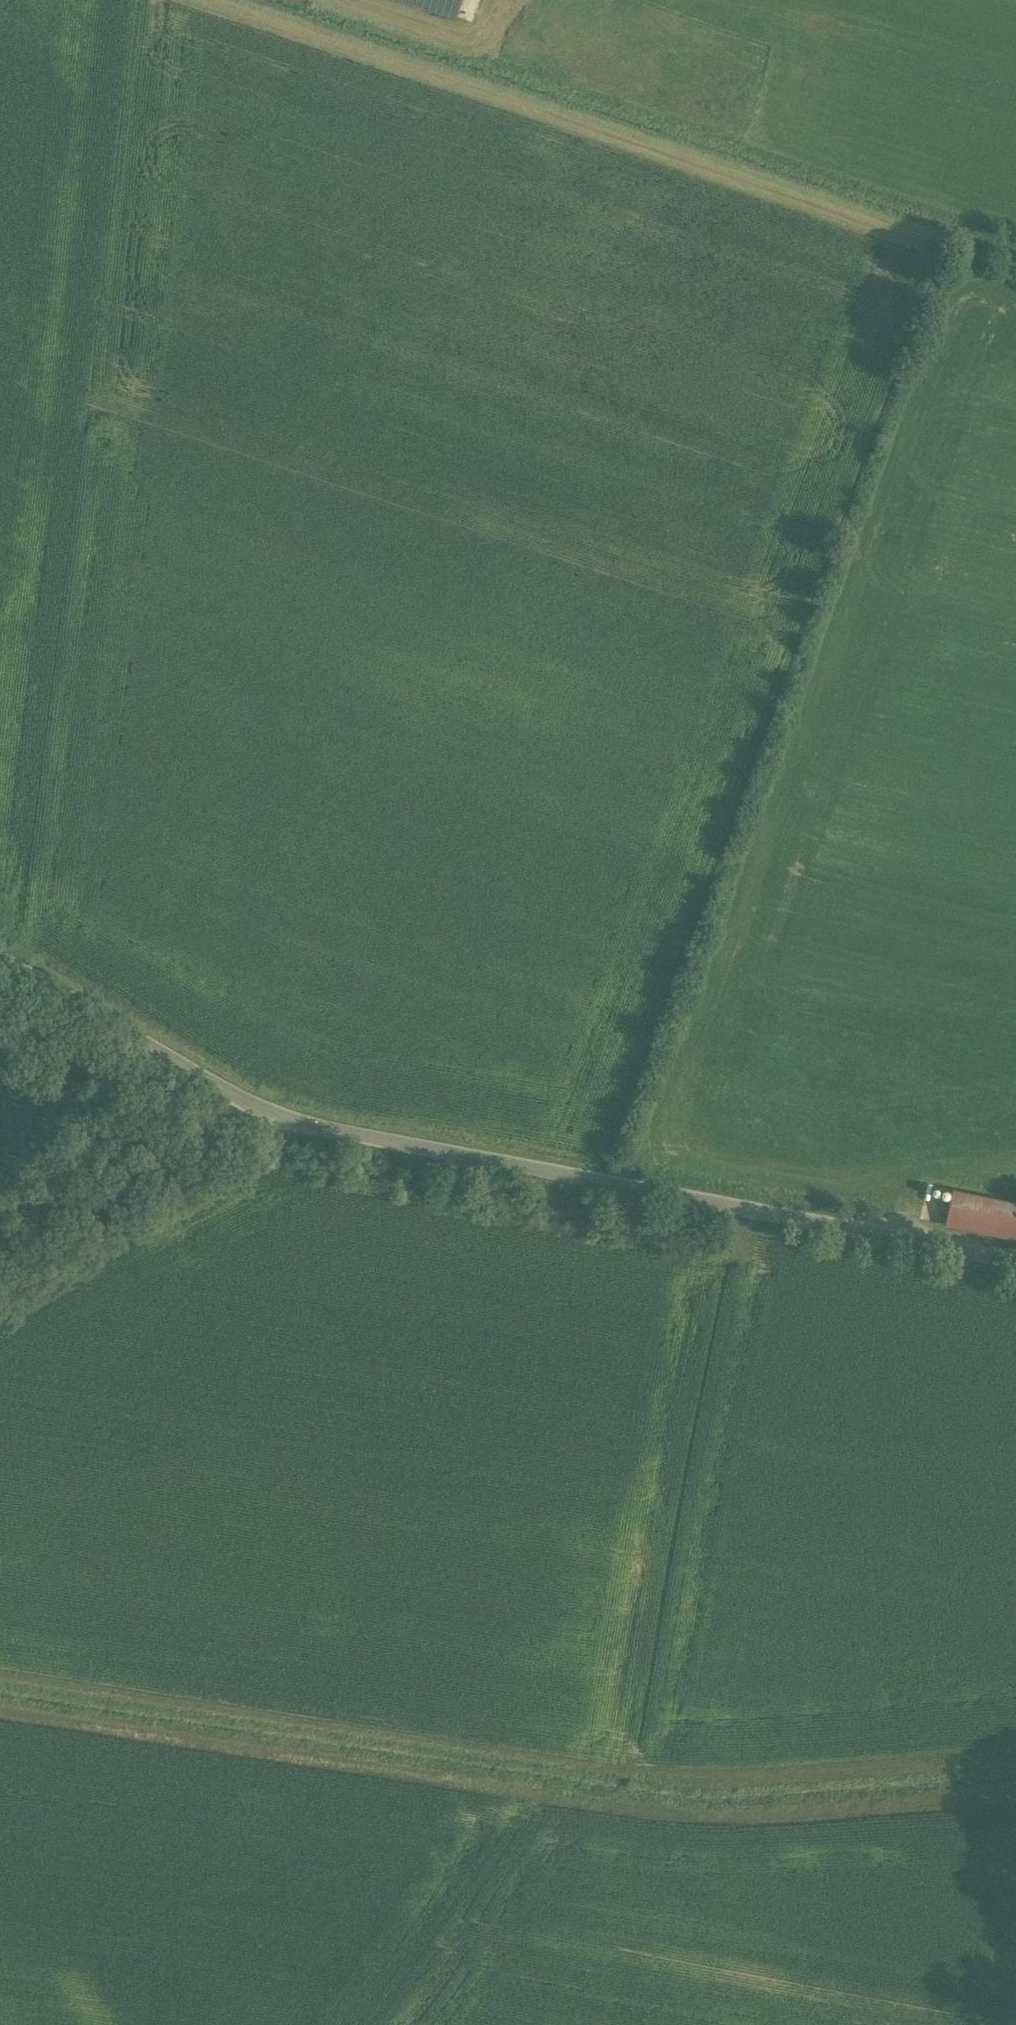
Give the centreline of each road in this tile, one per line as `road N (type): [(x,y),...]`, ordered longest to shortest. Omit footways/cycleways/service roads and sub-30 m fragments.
road 1 (unclassified): [(1015,1269),(334,1122),(217,1084),(0,960)]

